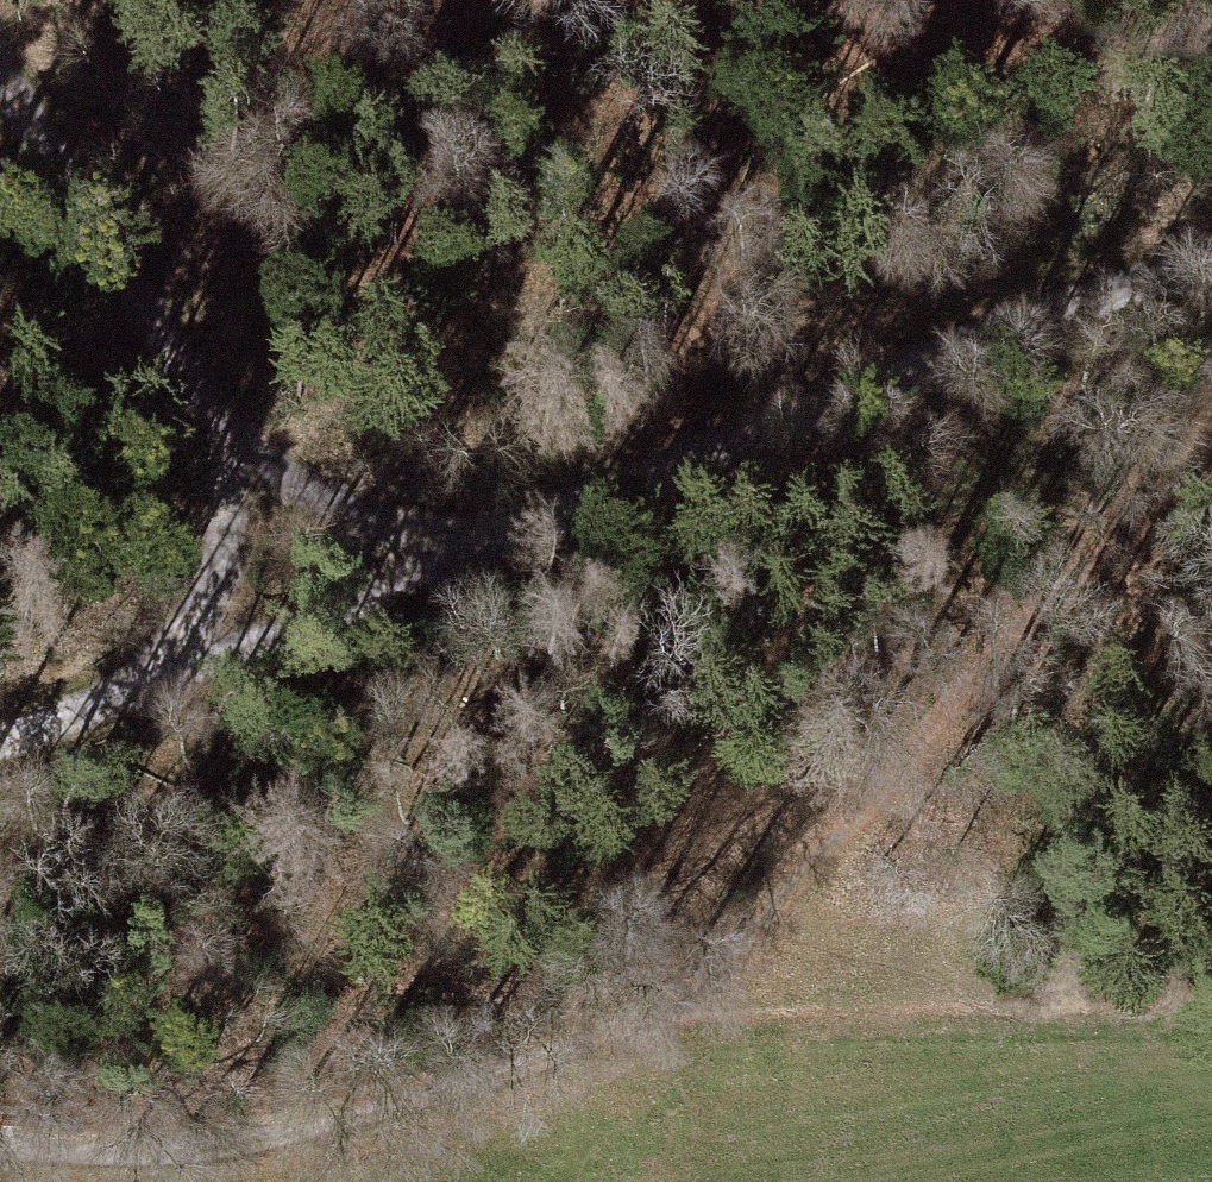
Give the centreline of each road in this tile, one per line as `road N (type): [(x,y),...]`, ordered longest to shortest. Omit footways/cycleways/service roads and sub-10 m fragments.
road 1 (track): [(0,733),(471,549),(1077,289),(1211,246)]
road 2 (track): [(0,1149),(230,1154),(604,1050),(973,1027),(1211,1022)]
road 3 (track): [(604,1050),(788,893),(1078,570),(1211,450)]
road 4 (track): [(189,661),(231,522),(230,439),(0,57)]
road 5 (track): [(230,439),(336,509),(471,549)]

